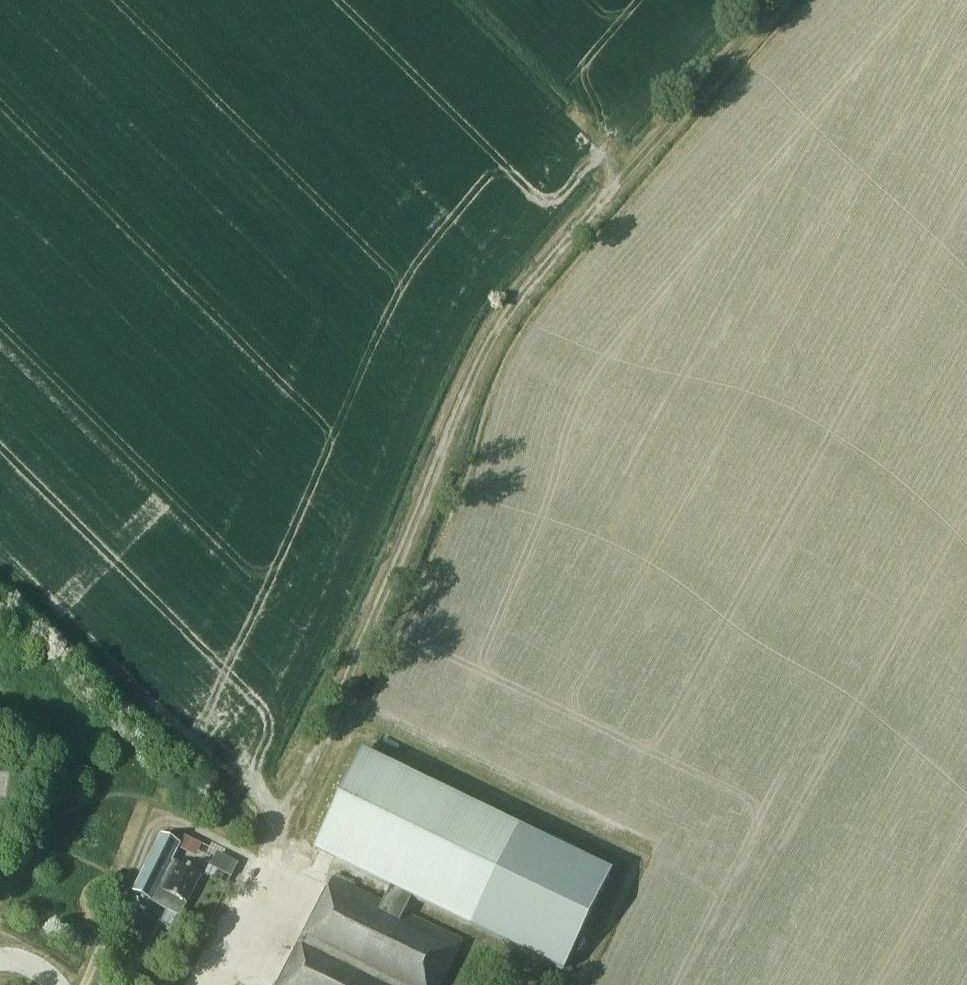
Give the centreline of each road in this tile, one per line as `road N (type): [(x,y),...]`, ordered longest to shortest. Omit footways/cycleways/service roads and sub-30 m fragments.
road 1 (track): [(265,867),(482,356),(526,288),(776,0)]
road 2 (track): [(88,984),(149,840),(166,828),(265,867)]

